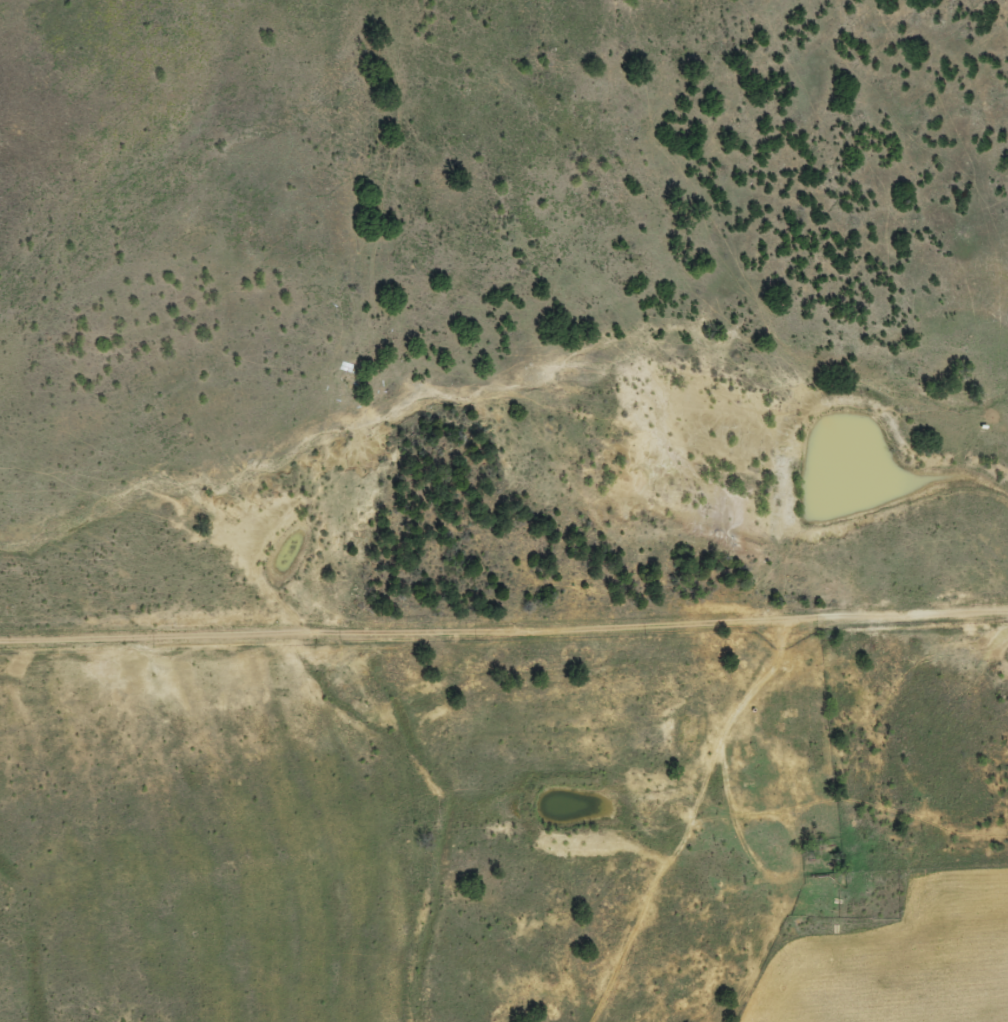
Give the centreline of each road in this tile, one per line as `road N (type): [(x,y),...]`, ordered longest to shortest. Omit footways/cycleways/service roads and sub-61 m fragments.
road 1 (residential): [(0,636),(1007,605)]
road 2 (residential): [(534,1021),(531,995),(551,910),(591,860),(656,830),(691,785),(711,724),(776,614)]

